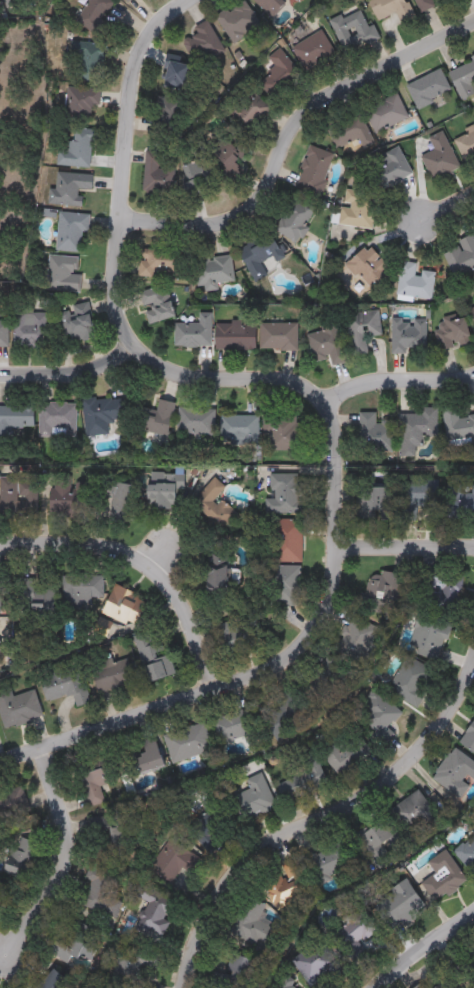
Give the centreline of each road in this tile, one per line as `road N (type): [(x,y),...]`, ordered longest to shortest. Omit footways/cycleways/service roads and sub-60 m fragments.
road 1 (residential): [(195,0),(153,33),(132,79),(118,309),(125,338),(146,359),(209,376),(294,377),(332,400),(334,590),(317,626),(275,666),(0,765)]
road 2 (residential): [(473,668),(434,740),(231,872),(195,937),(184,987)]
road 3 (residential): [(120,220),(222,240),(238,235),(310,110),(331,92),(473,27)]
road 4 (residential): [(220,685),(152,567),(112,550),(0,544)]
road 5 (residential): [(47,743),(62,789),(65,859),(10,950)]
road 6 (residential): [(333,404),(408,376),(473,370)]
road 7 (residential): [(125,338),(106,365),(0,375)]
road 8 (residential): [(473,545),(339,544)]

